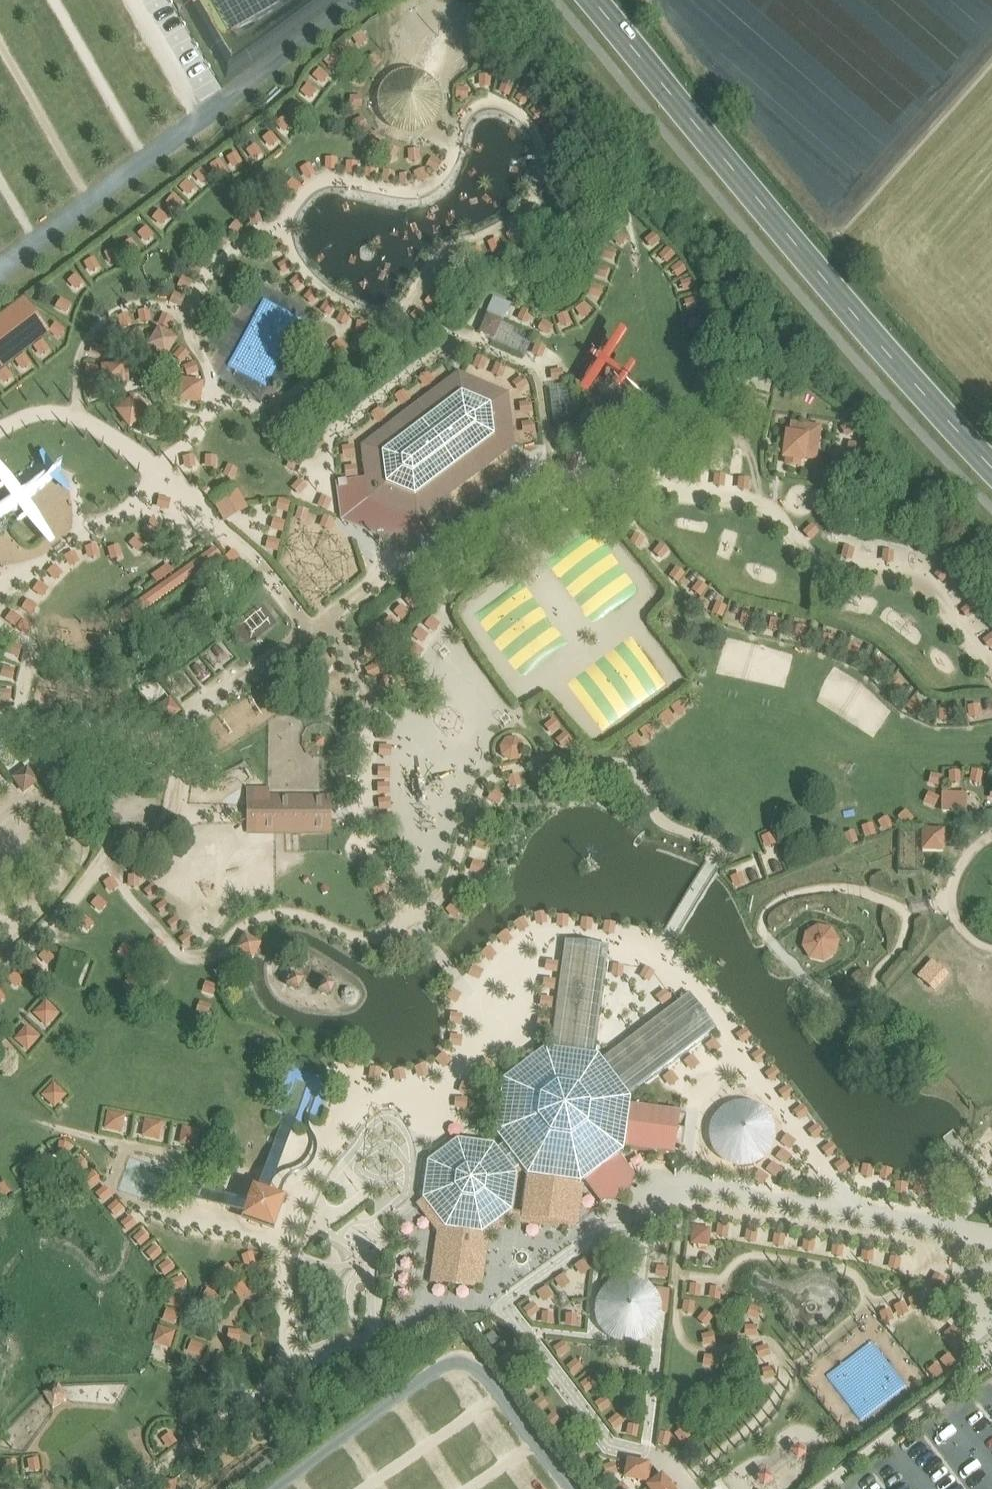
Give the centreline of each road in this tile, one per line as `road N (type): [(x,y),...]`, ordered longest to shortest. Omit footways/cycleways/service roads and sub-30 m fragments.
road 1 (secondary): [(991,473),(848,314),(592,0)]

